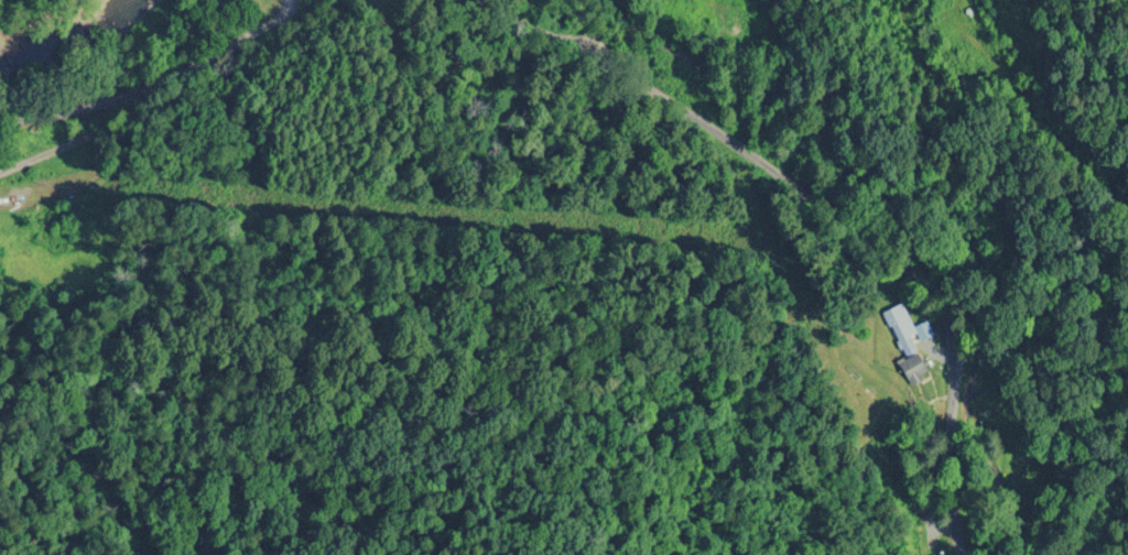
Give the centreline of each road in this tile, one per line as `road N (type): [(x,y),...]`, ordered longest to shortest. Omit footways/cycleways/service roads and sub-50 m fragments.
road 1 (tertiary): [(953,554),(937,470),(943,352),(912,275),(666,106),(470,0)]

